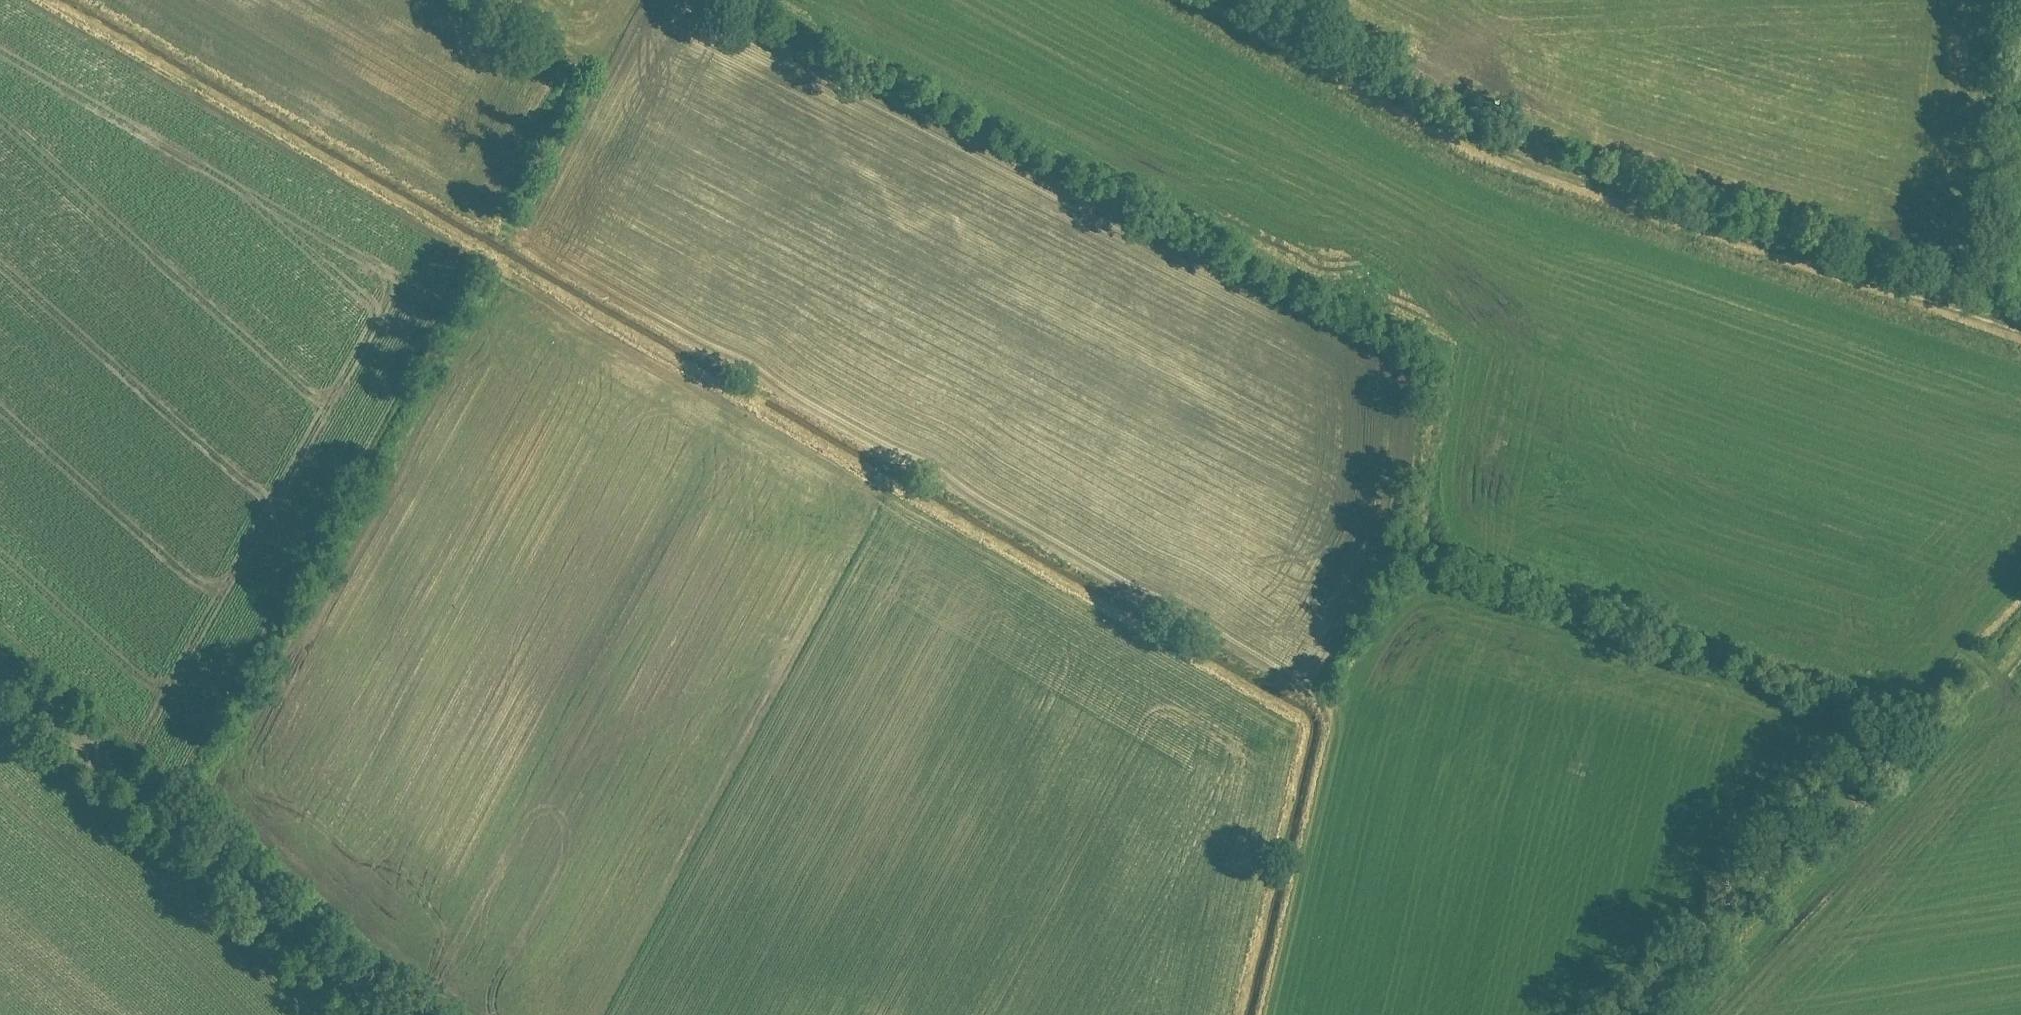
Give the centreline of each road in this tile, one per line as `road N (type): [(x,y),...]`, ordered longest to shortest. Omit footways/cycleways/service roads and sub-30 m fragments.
road 1 (residential): [(395,1014),(0,666)]

